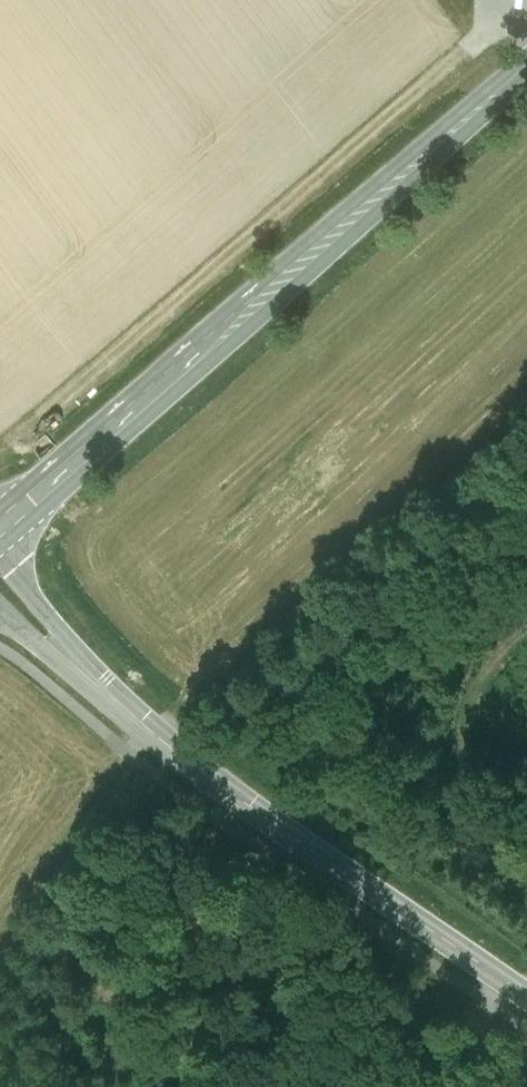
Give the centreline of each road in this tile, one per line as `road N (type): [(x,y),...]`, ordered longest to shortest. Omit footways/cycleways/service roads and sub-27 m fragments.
road 1 (secondary): [(0,527),(526,65)]
road 2 (tertiary): [(0,578),(112,700),(177,753),(526,996)]

